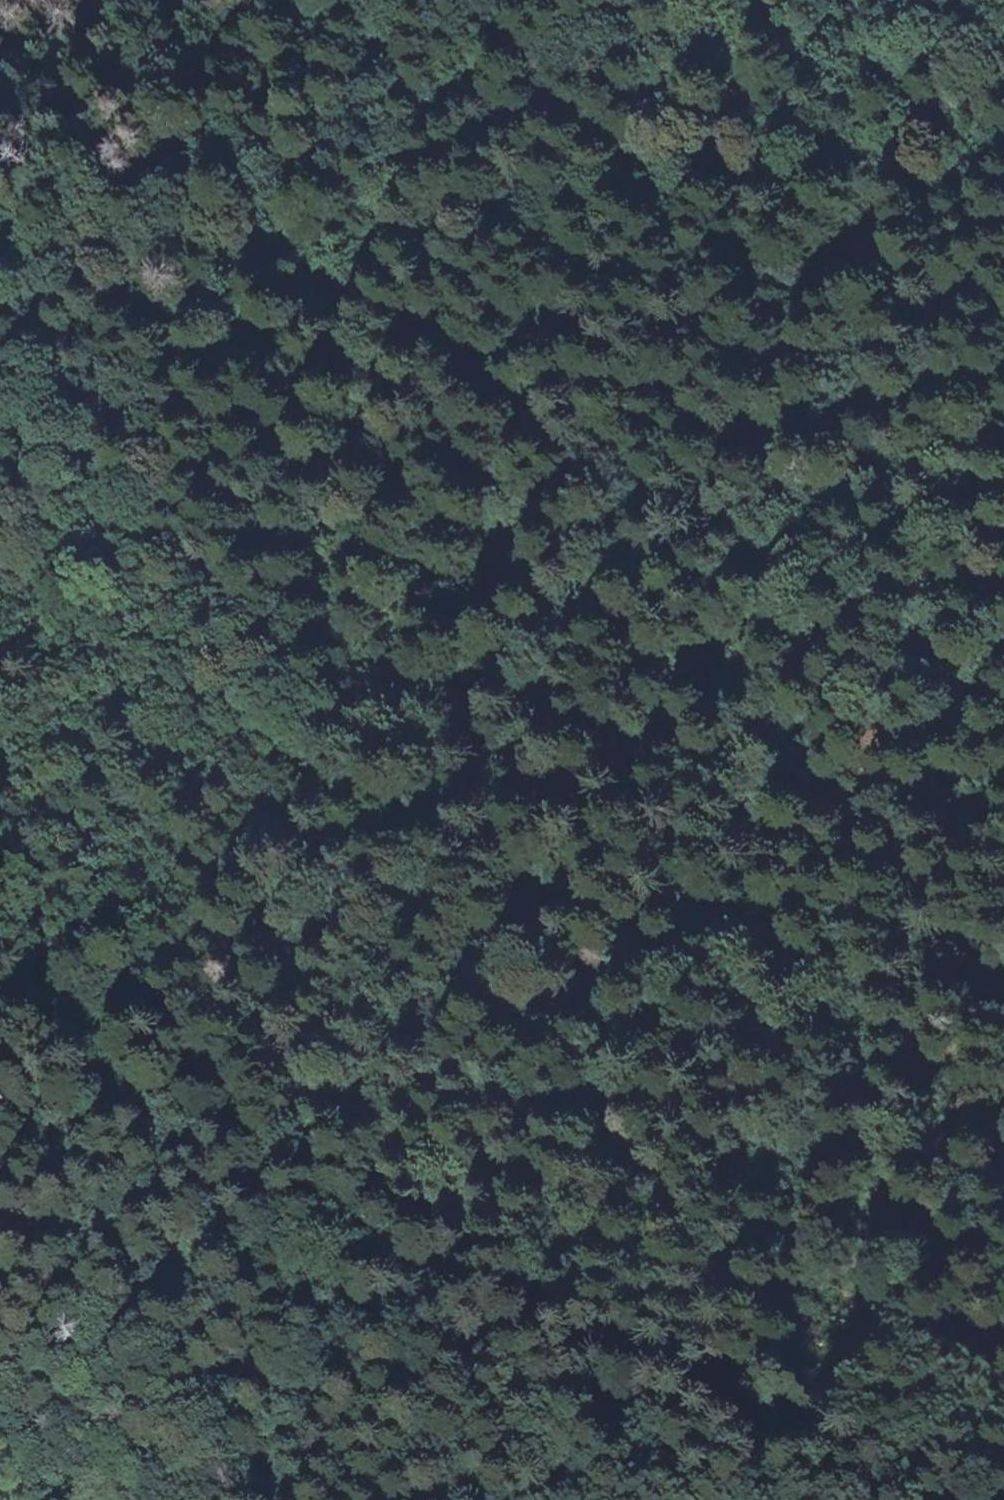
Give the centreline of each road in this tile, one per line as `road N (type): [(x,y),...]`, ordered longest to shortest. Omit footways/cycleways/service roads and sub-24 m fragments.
road 1 (track): [(0,905),(333,733),(552,639),(743,513),(1003,438)]

